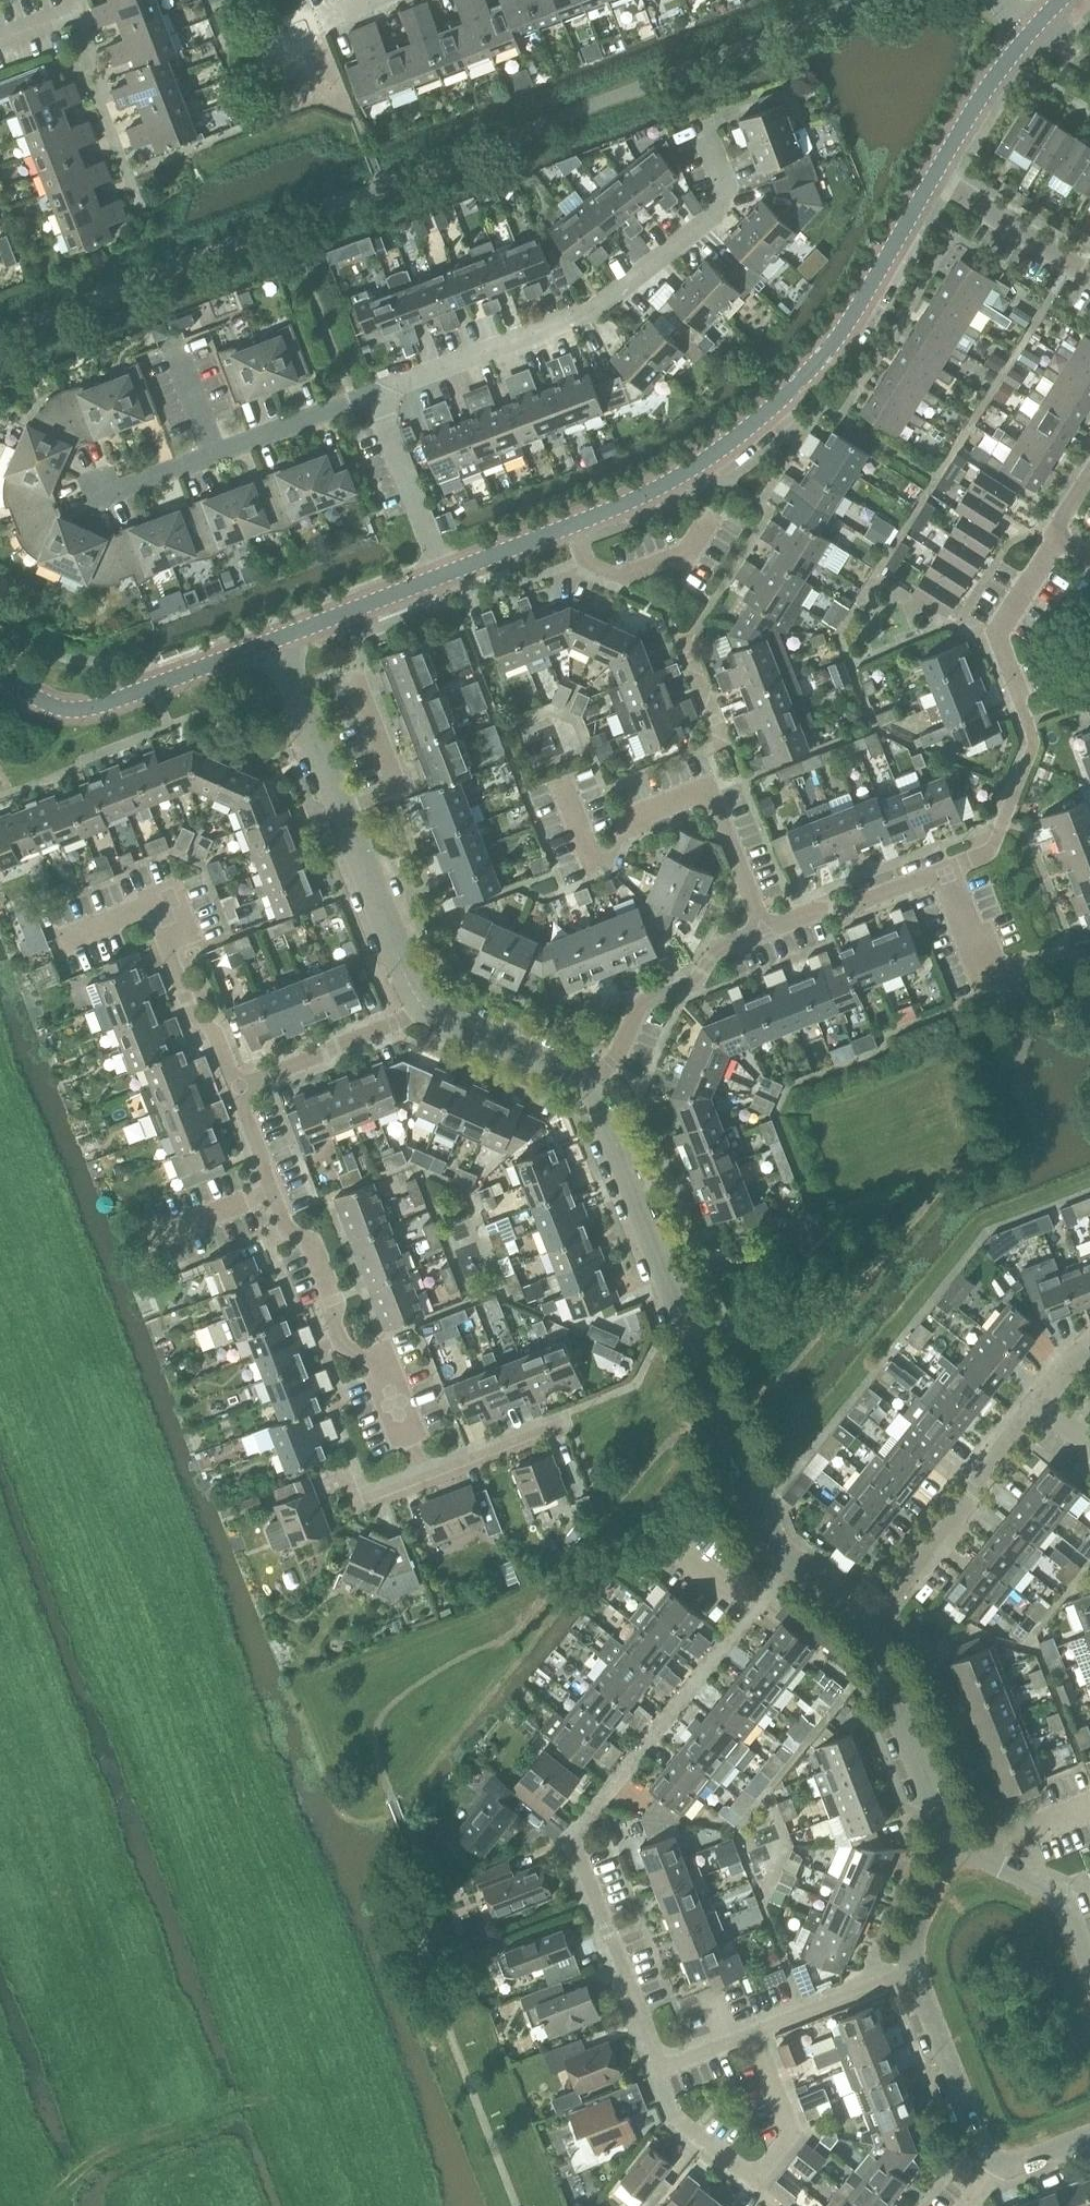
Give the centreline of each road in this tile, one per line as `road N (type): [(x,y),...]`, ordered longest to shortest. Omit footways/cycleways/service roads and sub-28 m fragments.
road 1 (residential): [(441,580),(577,527),(725,450),(811,374),(857,316),(933,179)]
road 2 (residential): [(657,2073),(568,1841),(742,1627),(746,1602),(785,1551)]
road 3 (residential): [(587,1081),(602,1101),(735,1451),(785,1551)]
road 4 (residential): [(369,397),(603,309),(728,199),(701,131)]
road 5 (residential): [(946,870),(991,852),(1037,740),(997,634),(1053,542)]
road 6 (residential): [(766,929),(709,791),(628,820),(612,852),(591,860),(562,782)]
road 7 (residential): [(427,1480),(382,1365),(344,1345),(309,1237),(287,1224),(273,1190)]
road 8 (residential): [(657,2073),(676,2119),(758,2186),(797,2140),(756,2033)]
road 9 (residential): [(238,1084),(217,1030),(191,1011),(170,958),(177,927),(166,898),(65,937)]
road 10 (residential): [(84,509),(369,397)]
road 11 (residential): [(279,642),(102,708),(56,707),(0,676)]
road 12 (residential): [(865,1620),(1042,1403)]
road 13 (residential): [(587,1081),(614,1059),(641,1002),(691,986),(719,948),(766,929)]
road 14 (residential): [(865,1620),(954,1851)]
road 15 (residential): [(422,1006),(337,799)]
road 16 (residential): [(946,870),(987,975),(1053,951),(1089,960)]
road 17 (residential): [(911,1969),(994,2165)]
road 18 (residential): [(238,1084),(422,1006)]
road 19 (residential): [(441,580),(369,397)]
road 20 (residential): [(766,929),(946,870)]
road 21 (residential): [(1089,1957),(1069,1901),(954,1851)]
road 22 (residential): [(337,799),(397,774),(353,664)]
road 23 (residential): [(1089,273),(933,179)]
road 24 (residential): [(587,1081),(422,1006)]
road 25 (residential): [(933,179),(980,97),(1030,32)]
road 26 (residential): [(279,642),(441,580)]
road 27 (residential): [(756,2033),(911,1969)]
road 28 (residential): [(337,799),(279,642)]
road 29 (residential): [(427,1480),(562,1429)]
road 30 (residential): [(141,1243),(273,1190)]
road 31 (residential): [(954,1851),(914,1942),(911,1969)]

